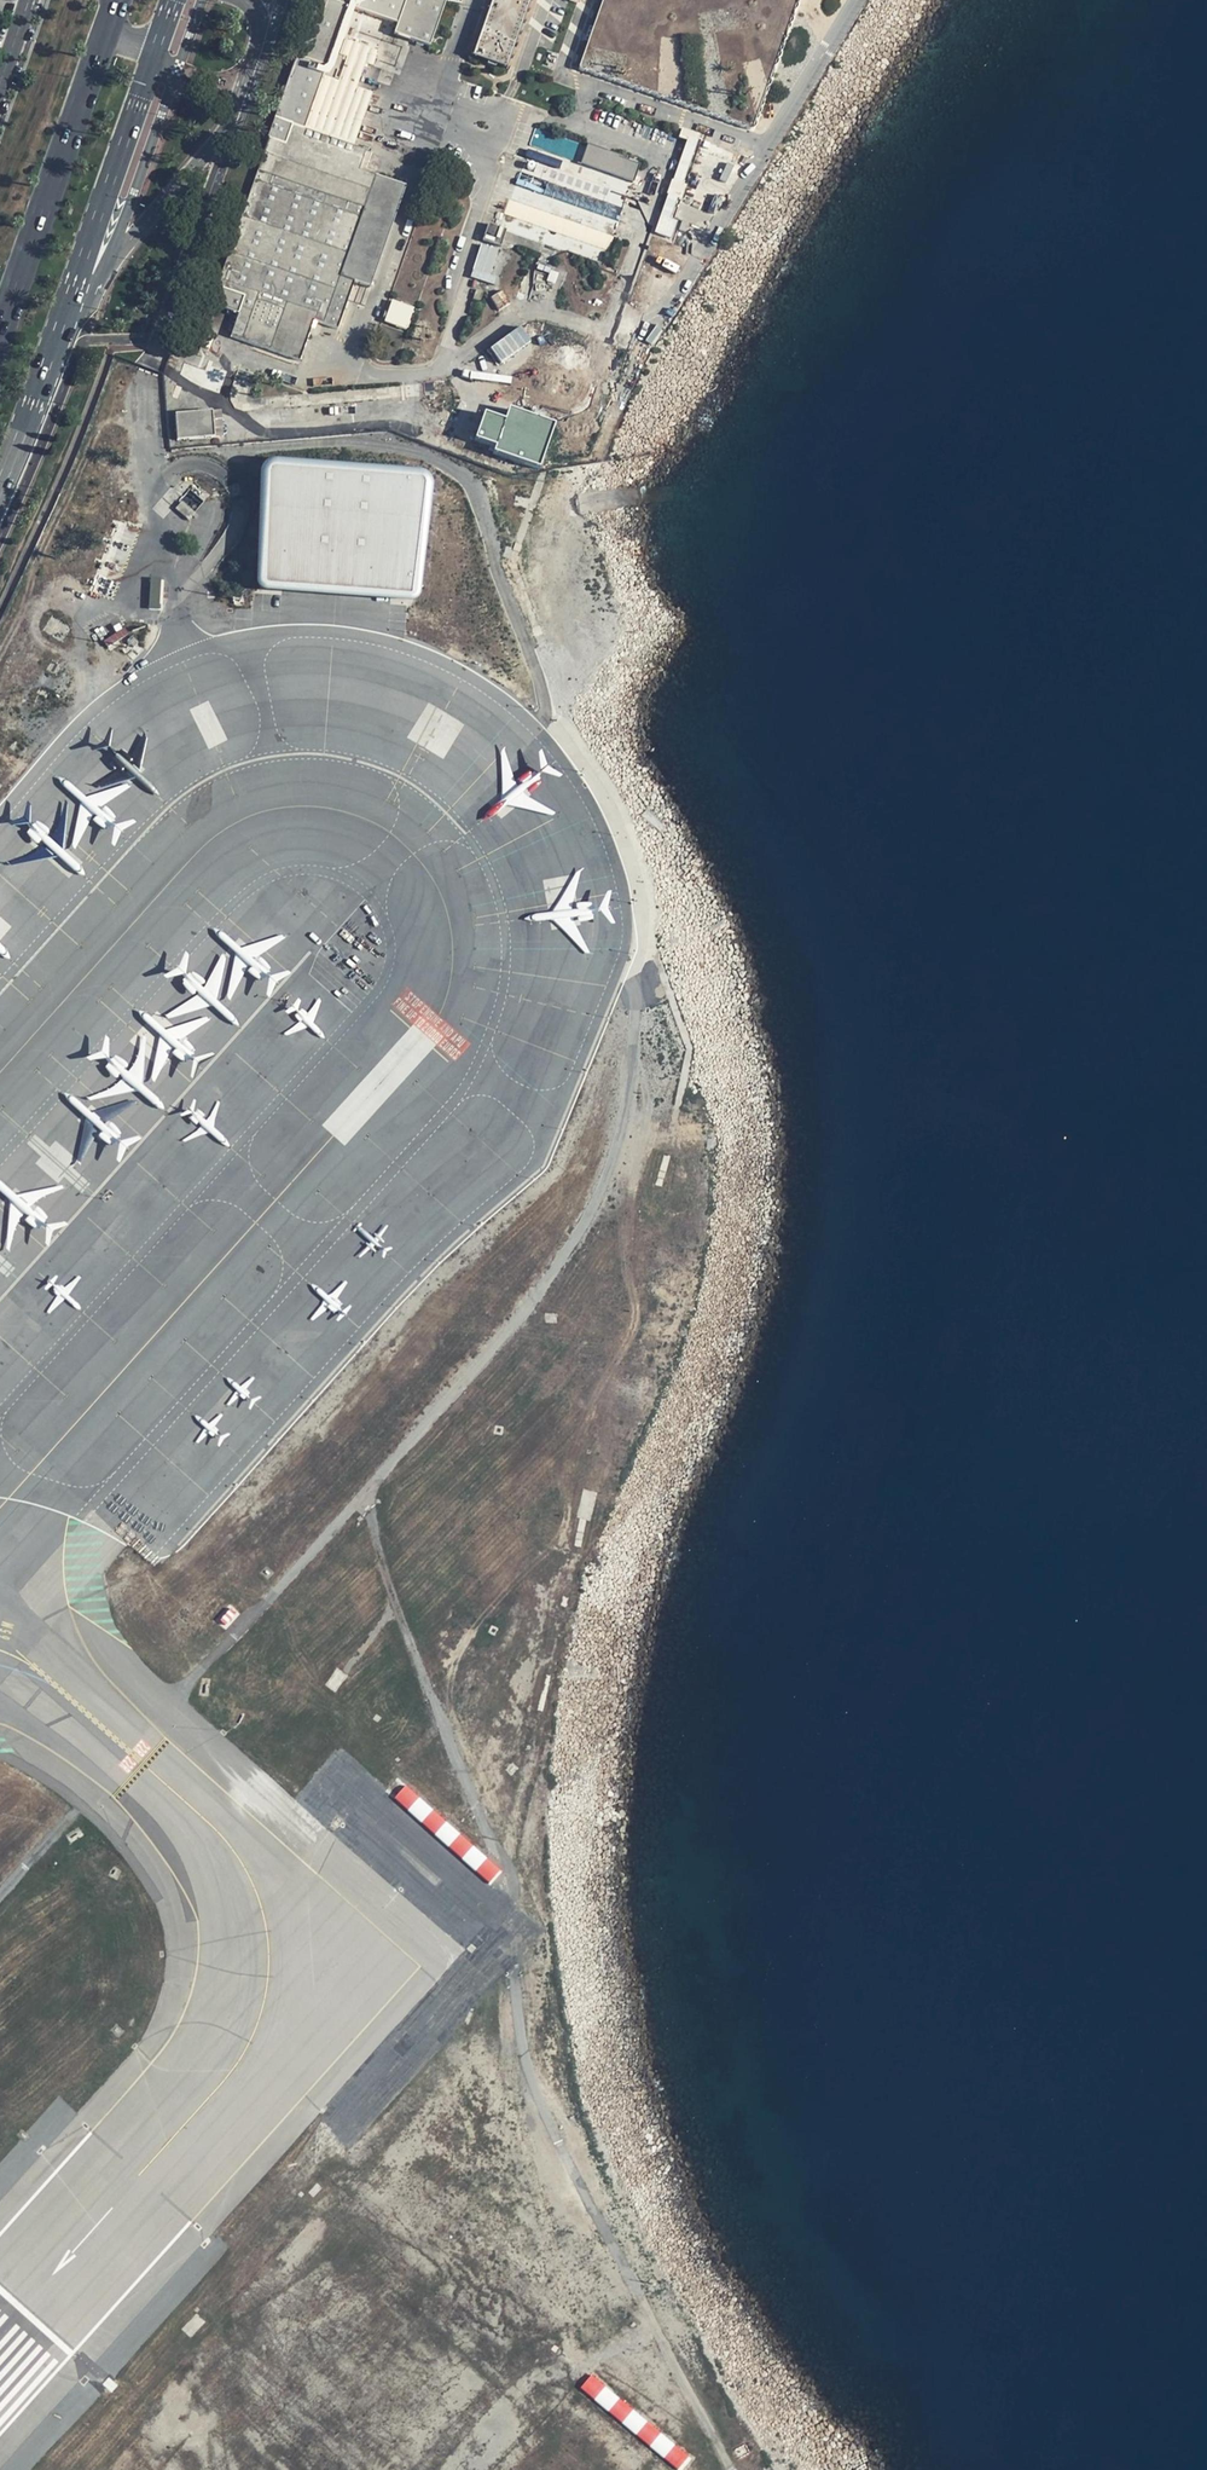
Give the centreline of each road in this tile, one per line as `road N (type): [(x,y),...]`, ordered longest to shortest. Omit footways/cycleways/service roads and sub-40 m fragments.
road 1 (primary): [(0,492),(142,86)]
road 2 (primary): [(111,15),(0,322)]

